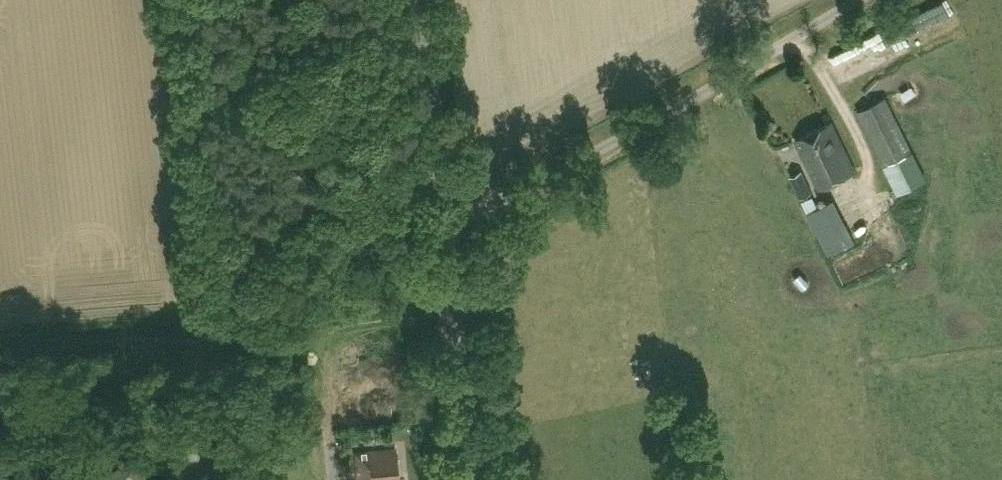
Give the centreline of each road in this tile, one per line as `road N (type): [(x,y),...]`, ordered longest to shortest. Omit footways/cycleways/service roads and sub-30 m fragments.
road 1 (unclassified): [(447,221),(622,136),(858,0)]
road 2 (track): [(132,345),(458,318)]
road 3 (unclassified): [(475,479),(447,221)]
road 4 (unclassified): [(447,221),(419,0)]
road 5 (track): [(132,345),(59,381),(0,397)]
road 6 (track): [(320,329),(334,457)]

